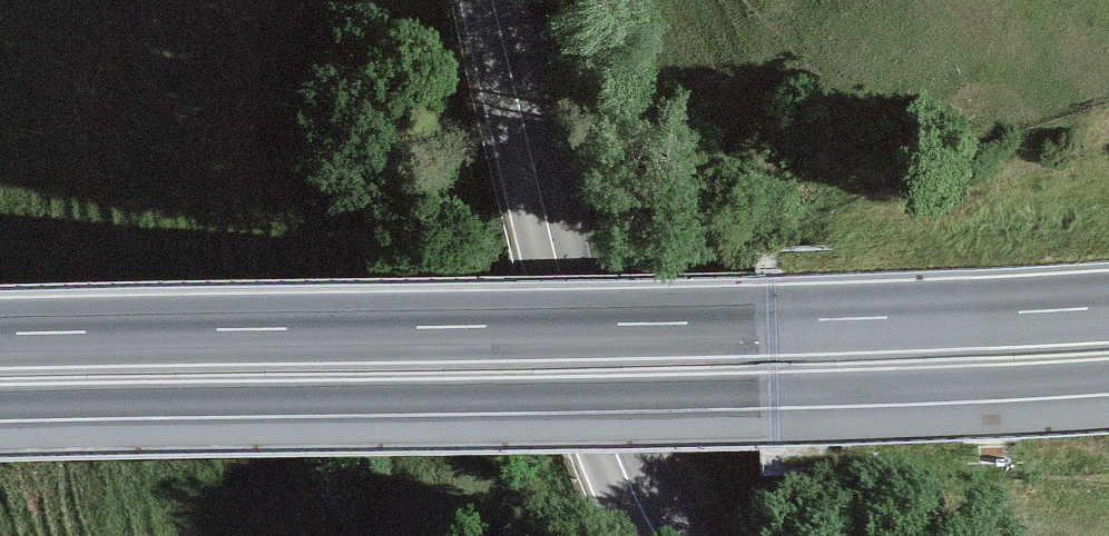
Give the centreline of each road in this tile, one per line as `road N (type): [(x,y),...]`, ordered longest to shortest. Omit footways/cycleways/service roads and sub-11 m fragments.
road 1 (trunk): [(1108,307),(855,320),(0,335)]
road 2 (trunk): [(0,404),(774,391),(1108,376)]
road 3 (secondary): [(510,80),(574,337),(657,535)]

